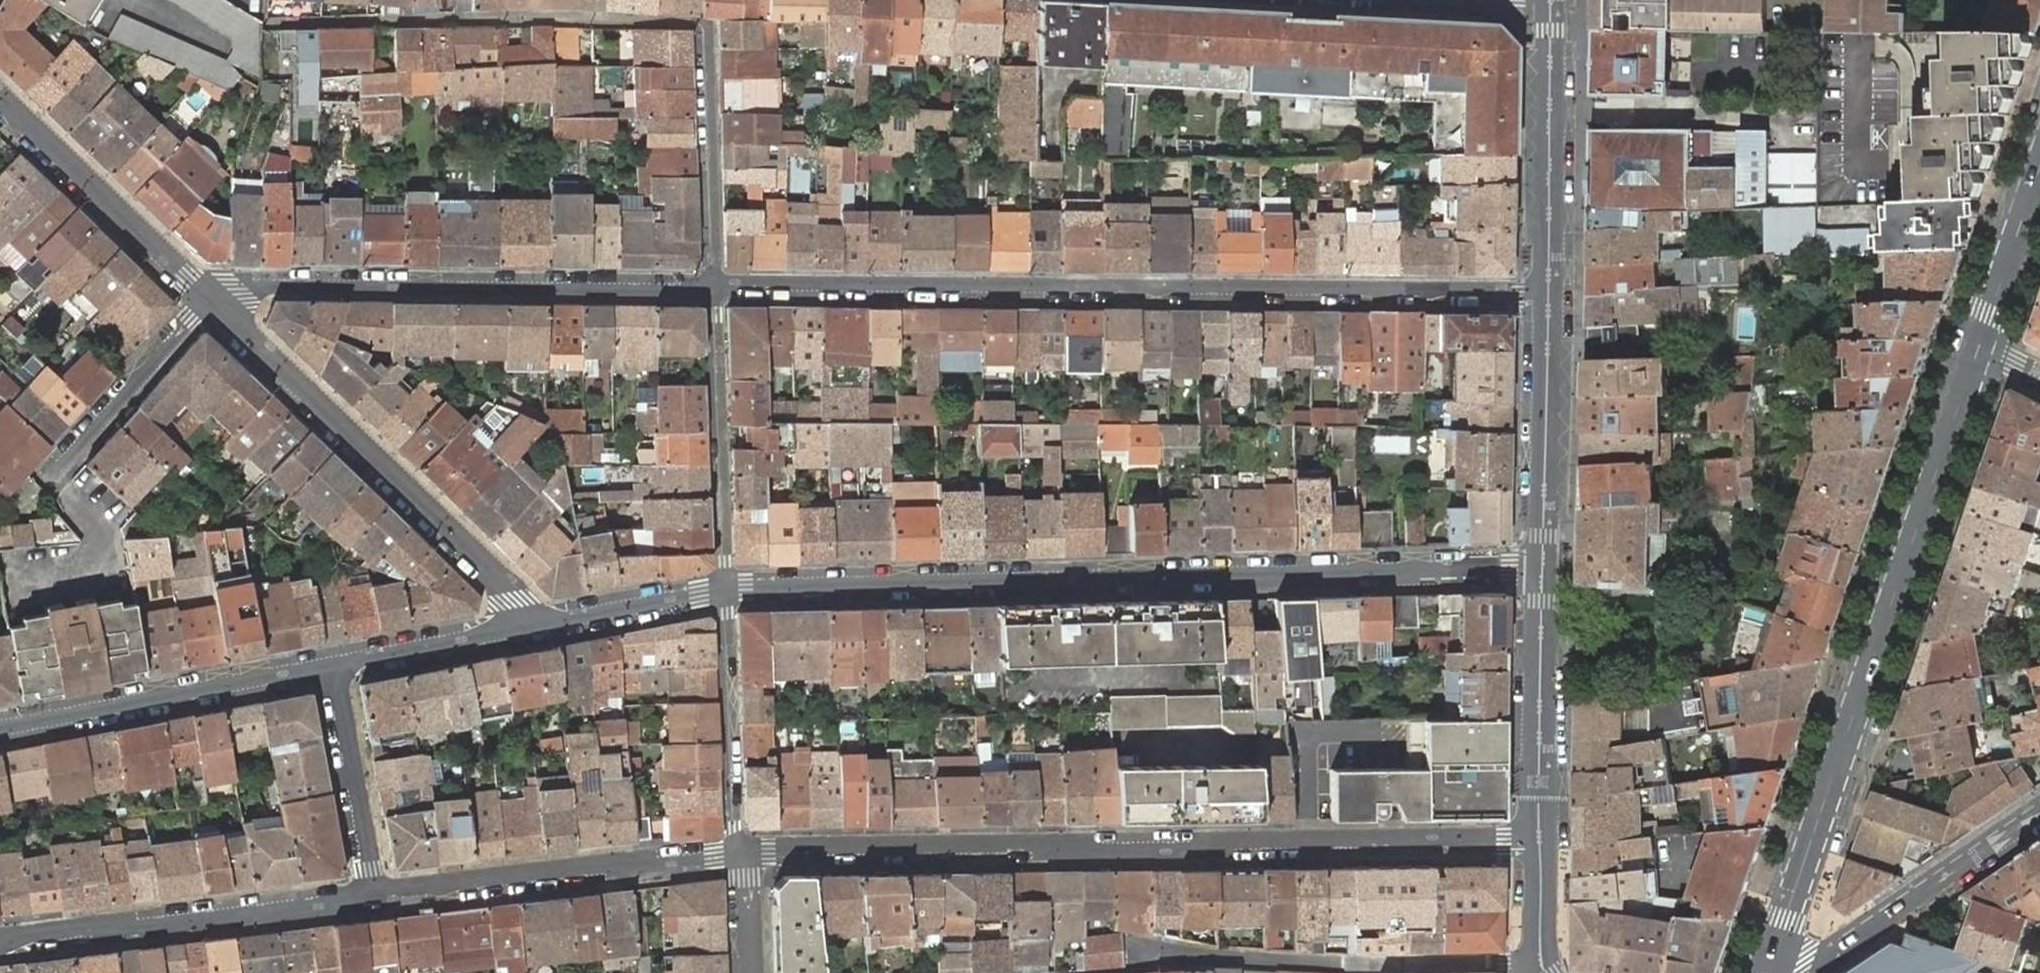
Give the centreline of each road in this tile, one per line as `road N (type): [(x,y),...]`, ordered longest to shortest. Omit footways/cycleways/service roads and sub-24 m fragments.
road 1 (residential): [(1549,291),(714,286)]
road 2 (residential): [(725,590),(1542,568)]
road 3 (residential): [(1539,841),(773,848),(738,855)]
road 4 (residential): [(714,286),(704,25),(535,17),(270,23)]
road 5 (tertiary): [(1977,351),(1771,972)]
road 6 (residential): [(714,286),(236,286),(204,300)]
road 7 (residential): [(204,300),(517,599),(523,627)]
road 8 (residential): [(1125,970),(1215,956),(1539,961)]
road 9 (residential): [(377,896),(0,940)]
road 10 (residential): [(738,855),(377,896)]
road 11 (residential): [(0,729),(332,665)]
road 12 (residential): [(714,286),(725,590)]
road 13 (secondary): [(1550,1),(1549,291)]
road 14 (tertiary): [(2039,812),(1802,972)]
road 15 (residential): [(0,101),(204,300)]
road 16 (secondary): [(1549,291),(1542,568)]
road 17 (secondary): [(1542,568),(1539,841)]
road 18 (residential): [(725,590),(729,826),(738,855)]
road 19 (residential): [(332,665),(377,896)]
road 20 (residential): [(204,300),(52,471)]
road 21 (residential): [(523,627),(725,590)]
road 22 (residential): [(332,665),(523,627)]
road 23 (tertiary): [(2039,169),(1977,351)]

